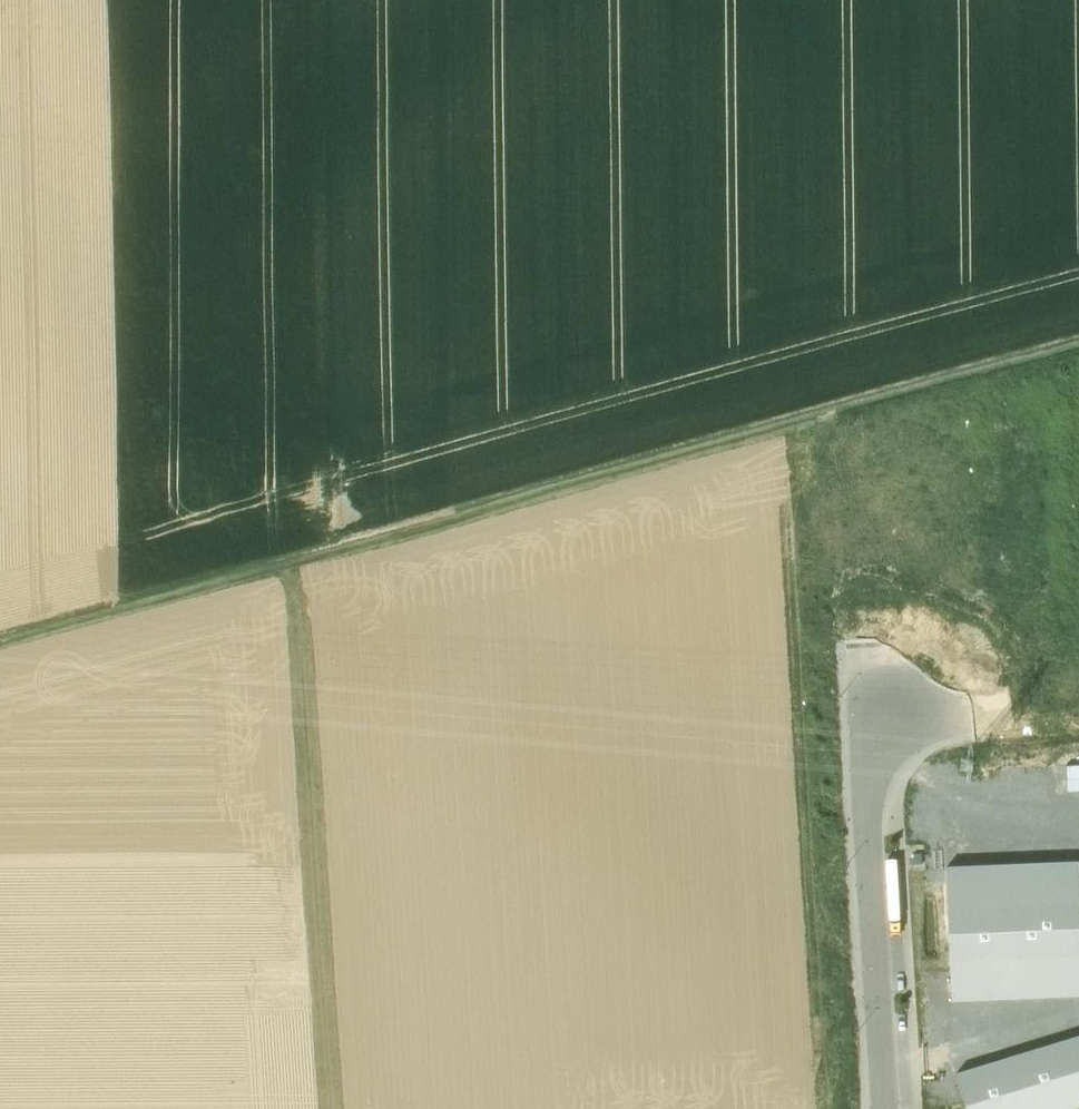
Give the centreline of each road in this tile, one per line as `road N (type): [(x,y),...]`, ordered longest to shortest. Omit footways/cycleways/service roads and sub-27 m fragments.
road 1 (track): [(0,636),(1078,345)]
road 2 (unclassified): [(884,1108),(869,848),(881,687)]

